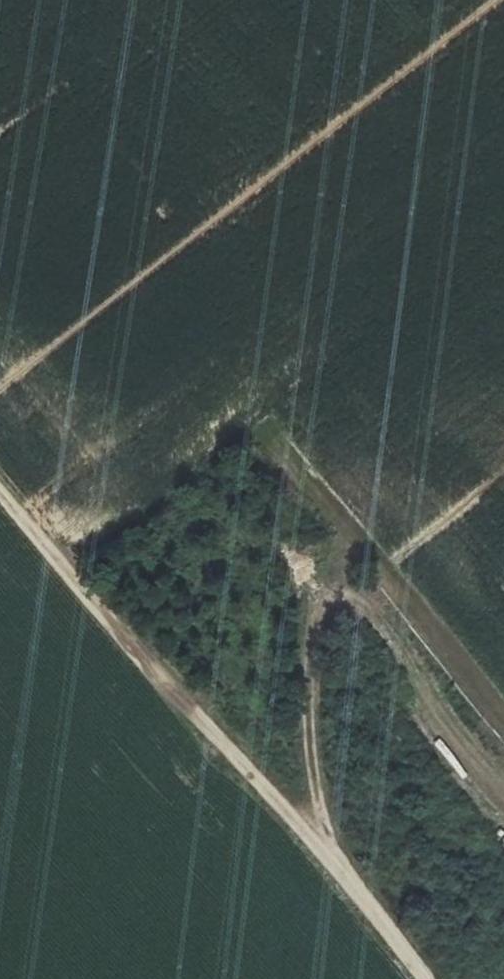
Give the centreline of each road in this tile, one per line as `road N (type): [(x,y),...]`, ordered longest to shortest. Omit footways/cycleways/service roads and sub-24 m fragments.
road 1 (track): [(0,492),(429,978)]

